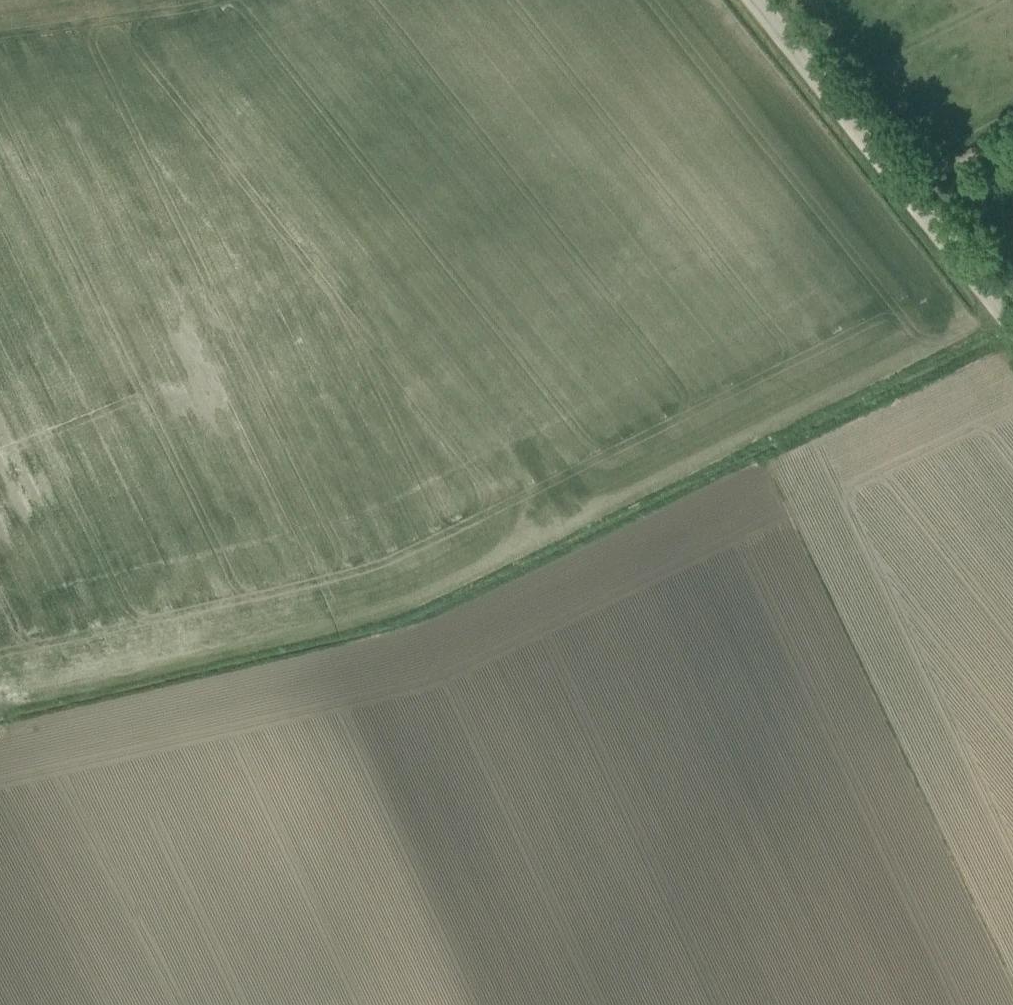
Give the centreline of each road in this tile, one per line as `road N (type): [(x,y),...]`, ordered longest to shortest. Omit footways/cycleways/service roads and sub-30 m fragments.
road 1 (unclassified): [(1012,336),(754,0)]

